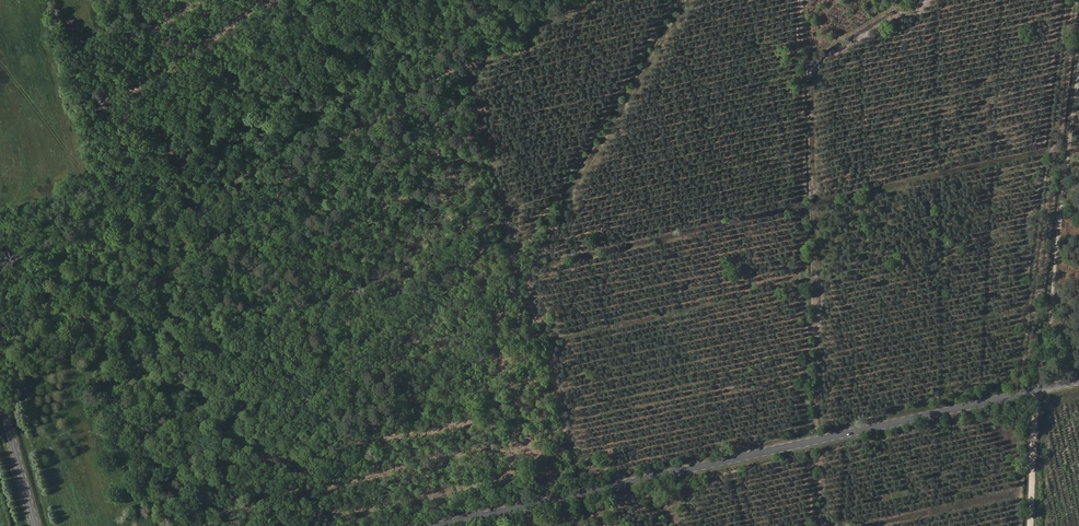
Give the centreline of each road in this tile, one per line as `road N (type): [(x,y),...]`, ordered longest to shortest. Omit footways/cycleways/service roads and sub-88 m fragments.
road 1 (tertiary): [(1037,391),(440,525)]
road 2 (track): [(930,0),(842,45),(805,80),(821,439)]
road 3 (track): [(1037,391),(1078,90)]
road 4 (track): [(689,0),(579,173)]
road 5 (tertiary): [(36,525),(0,392)]
road 6 (unclassified): [(1033,525),(1037,391)]

